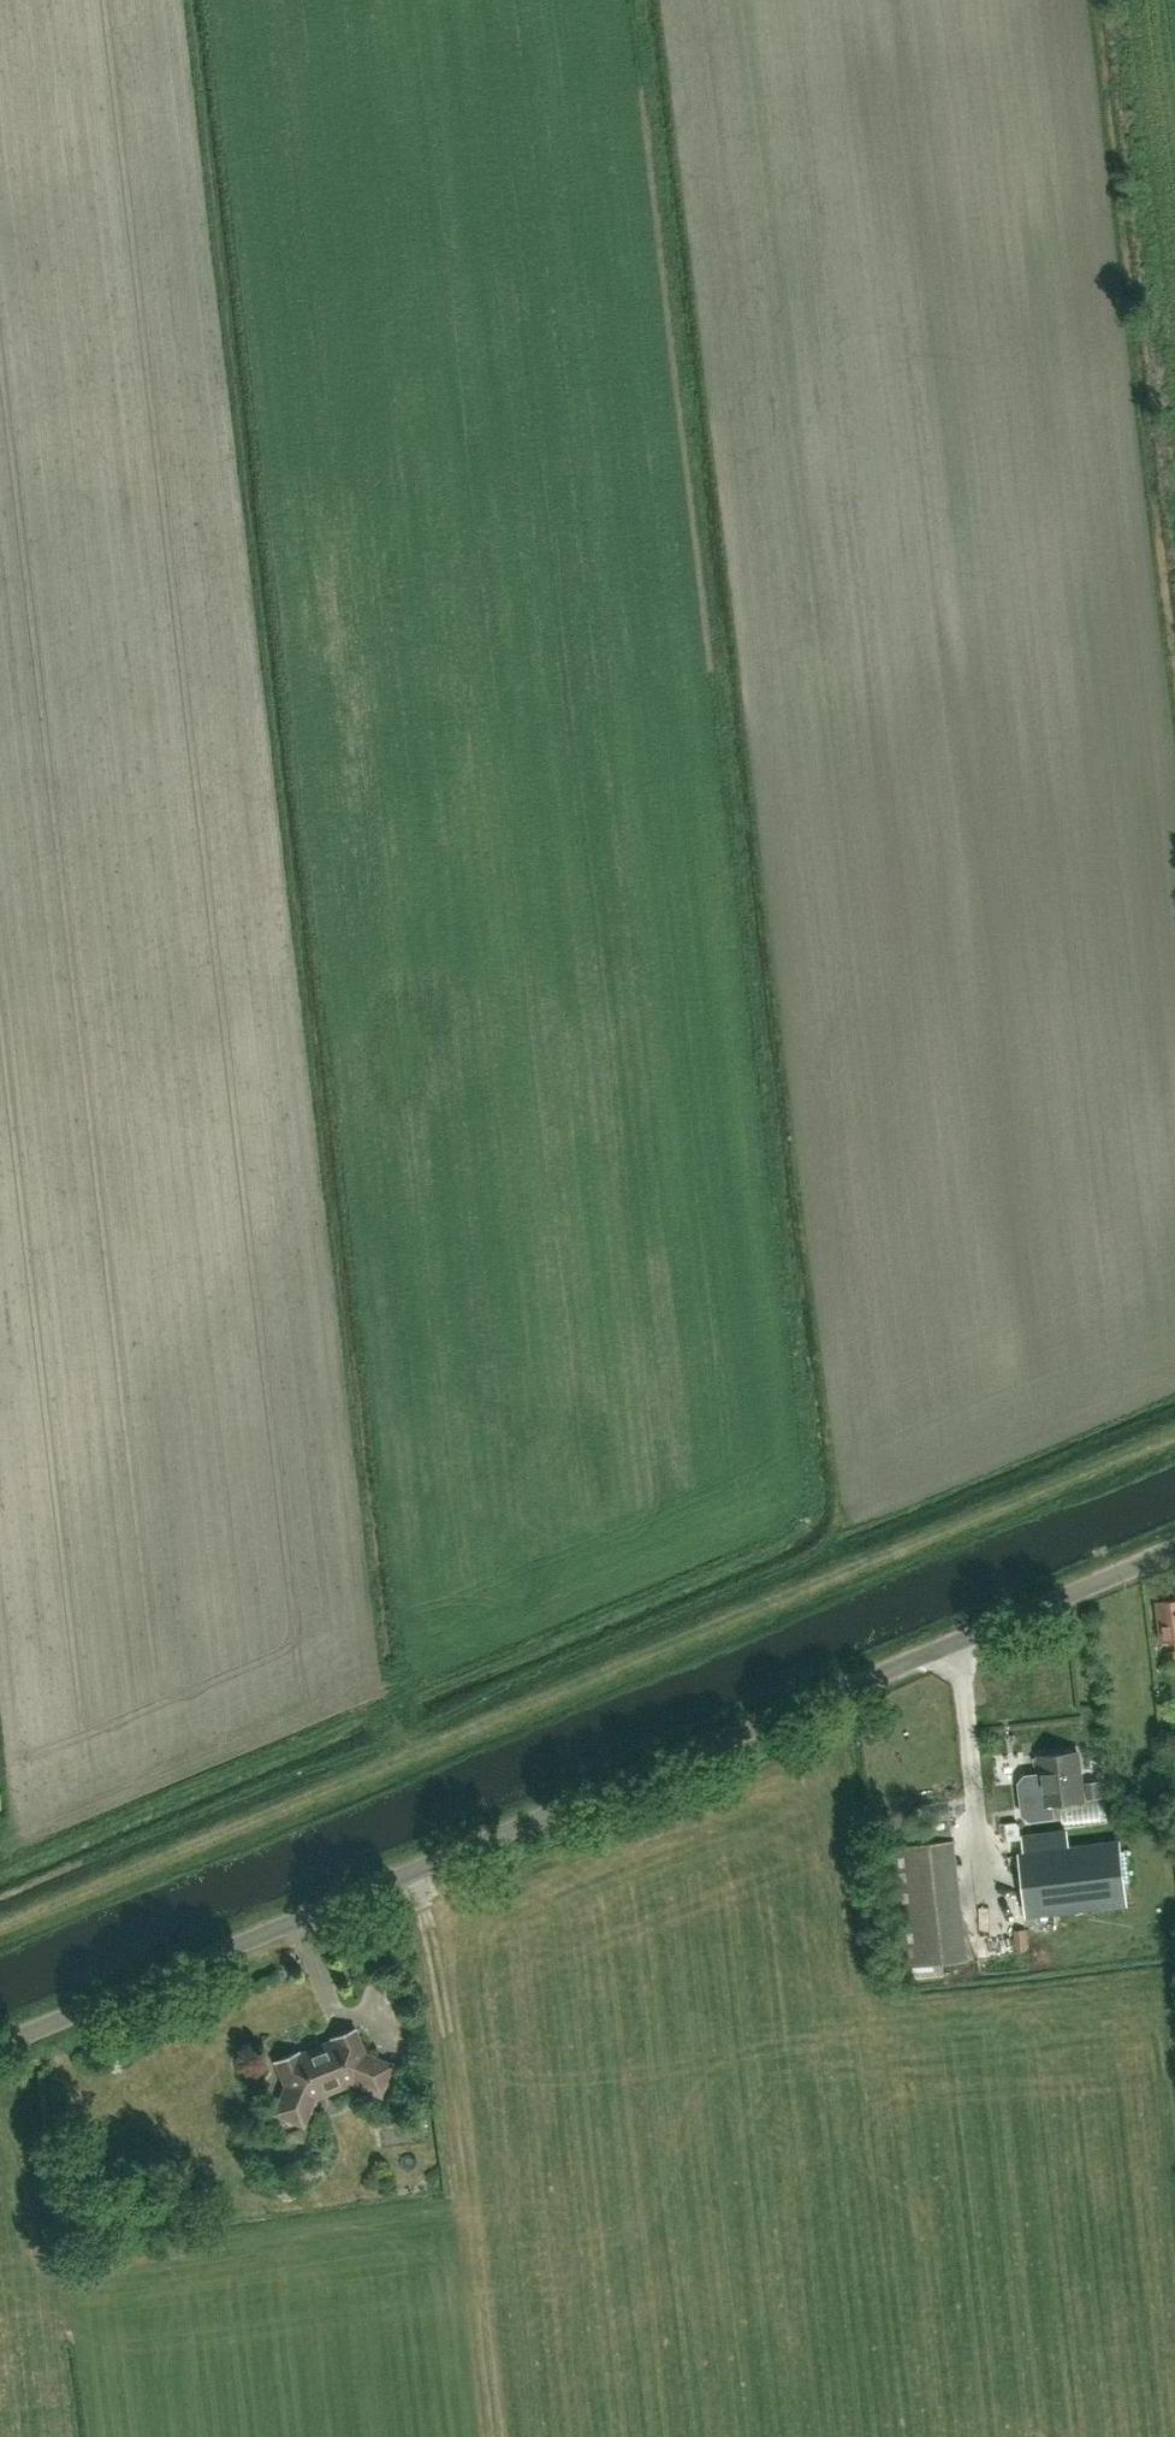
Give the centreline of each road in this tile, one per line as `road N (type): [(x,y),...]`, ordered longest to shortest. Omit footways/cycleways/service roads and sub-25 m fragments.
road 1 (unclassified): [(0,2045),(1174,1551)]

